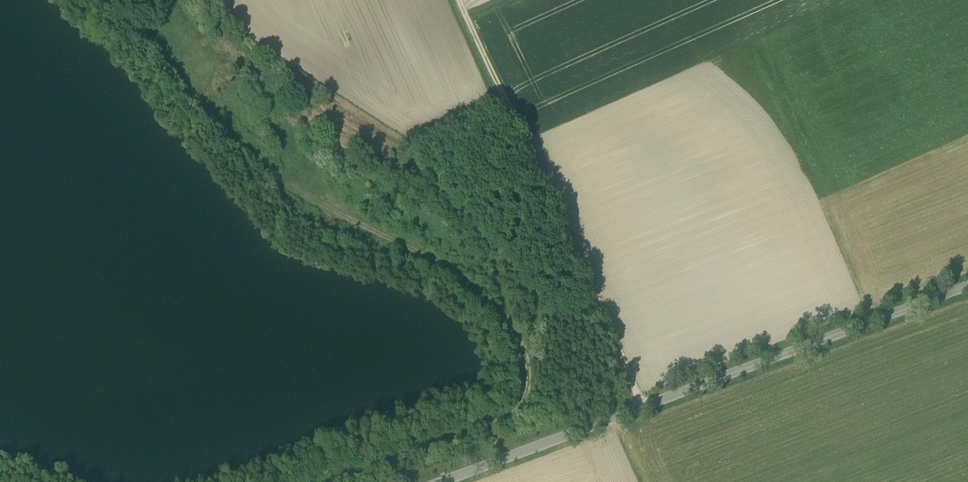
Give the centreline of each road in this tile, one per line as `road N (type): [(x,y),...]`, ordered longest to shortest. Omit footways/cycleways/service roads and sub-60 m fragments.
road 1 (track): [(310,481),(505,407),(524,372),(523,347),(502,312),(432,260),(301,194),(239,145),(105,0)]
road 2 (unclassified): [(967,286),(440,481)]
road 3 (track): [(460,0),(643,407)]

